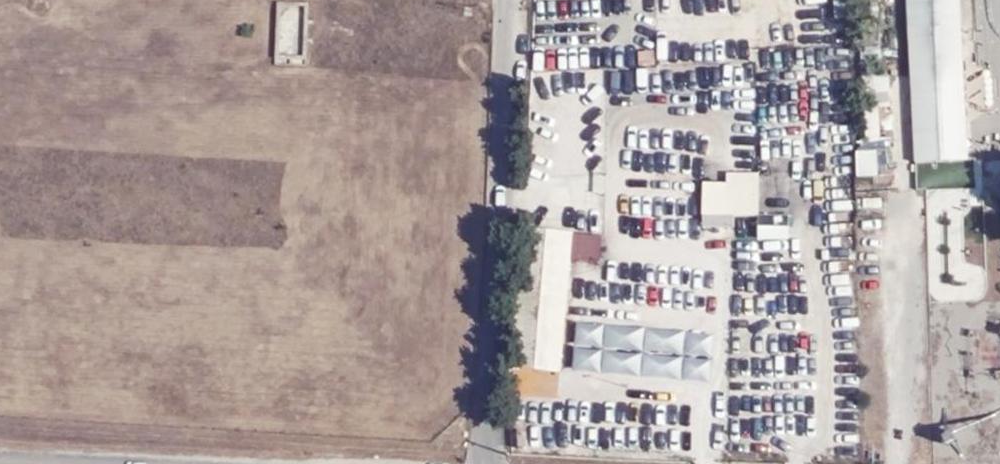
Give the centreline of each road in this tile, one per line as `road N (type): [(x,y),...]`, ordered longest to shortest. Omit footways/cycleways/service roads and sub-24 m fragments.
road 1 (unclassified): [(509,0),(483,463)]

